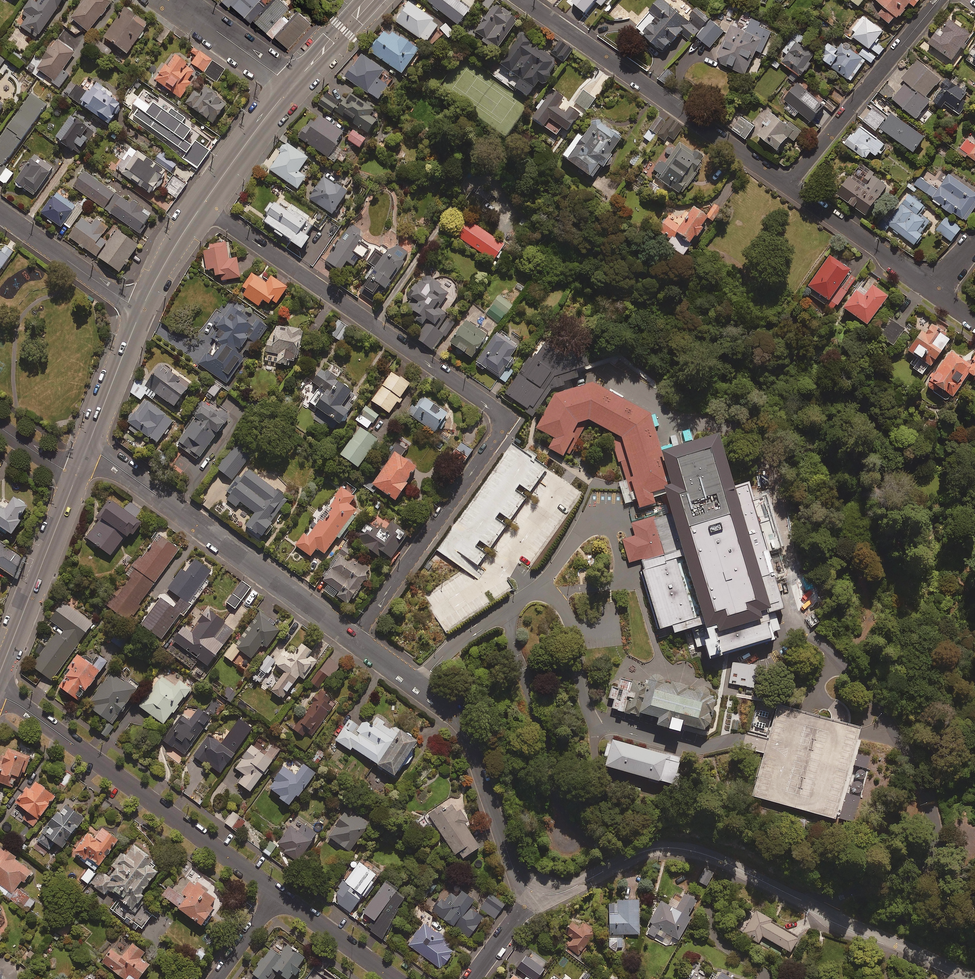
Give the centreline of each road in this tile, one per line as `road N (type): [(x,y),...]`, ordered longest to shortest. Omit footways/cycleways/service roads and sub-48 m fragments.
road 1 (residential): [(202,205),(499,416),(496,438),(353,639)]
road 2 (residential): [(974,978),(686,846),(654,846),(560,893),(536,892)]
road 3 (residential): [(277,896),(0,696)]
road 4 (residential): [(353,639),(87,449)]
road 5 (residential): [(536,892),(516,875),(459,715),(353,639)]
road 6 (residential): [(521,0),(788,187)]
road 7 (residential): [(937,0),(788,187)]
road 8 (tertiary): [(76,476),(0,671)]
road 9 (residential): [(788,187),(939,296)]
road 10 (residential): [(0,212),(141,310)]
road 11 (tertiary): [(292,86),(202,205)]
road 12 (tertiary): [(141,310),(87,449)]
road 13 (residential): [(172,0),(292,86)]
road 14 (residential): [(393,978),(277,896)]
road 15 (tertiary): [(202,205),(141,310)]

